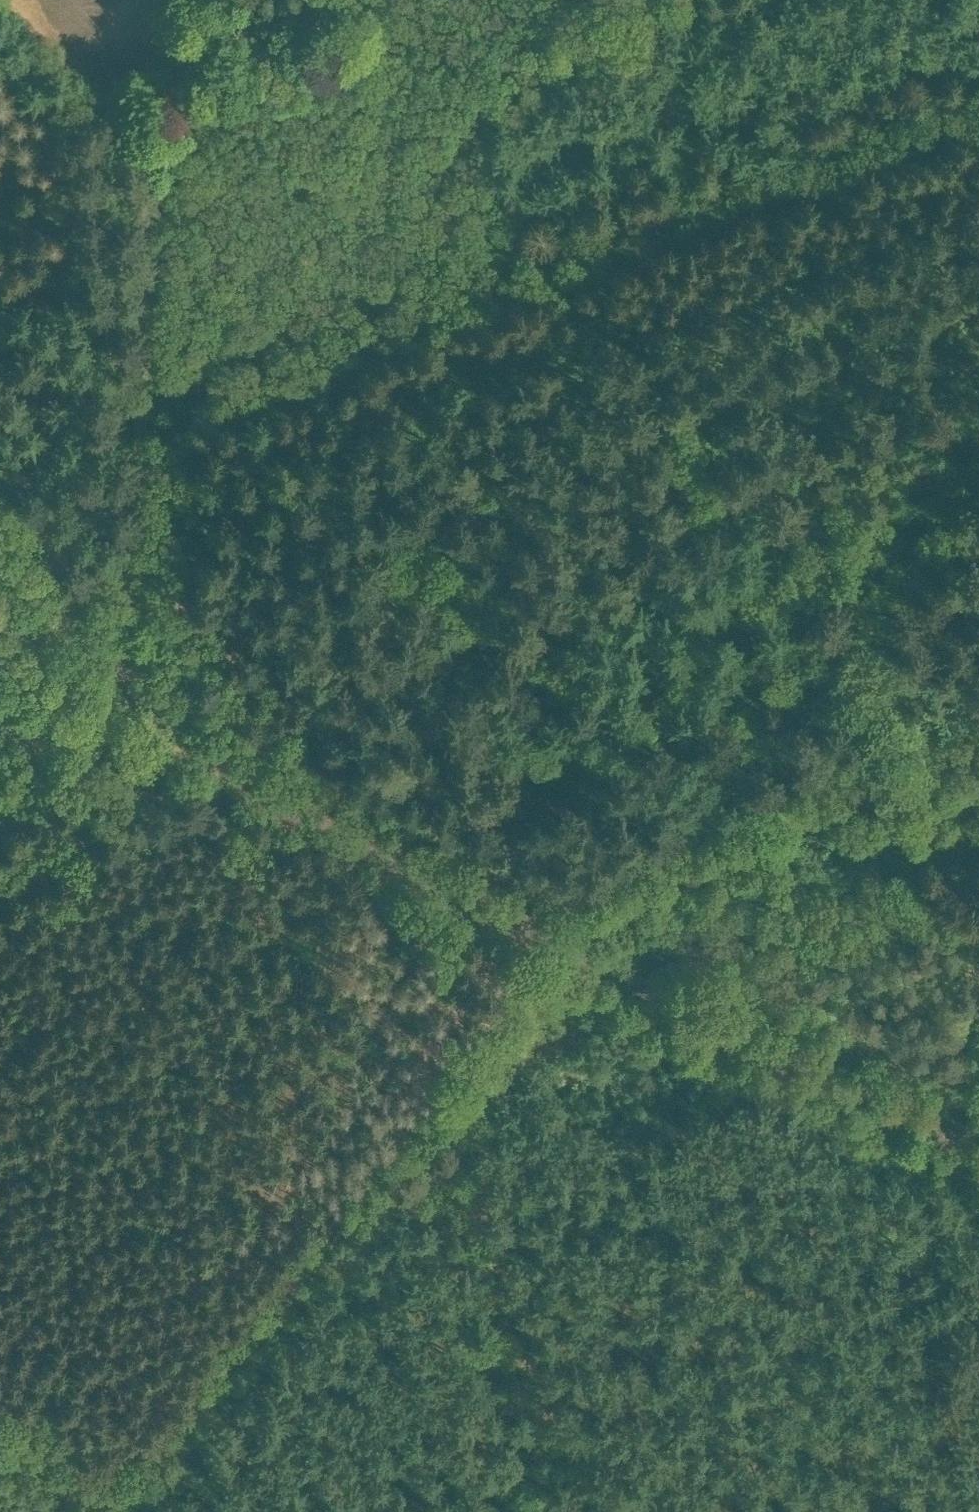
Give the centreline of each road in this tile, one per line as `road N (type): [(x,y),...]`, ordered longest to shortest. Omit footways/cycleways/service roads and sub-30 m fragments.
road 1 (unclassified): [(978,1152),(260,794),(188,744),(146,700),(131,657),(147,271),(169,141),(221,0)]
road 2 (track): [(557,946),(622,906),(978,743)]
road 3 (track): [(137,686),(0,549)]

